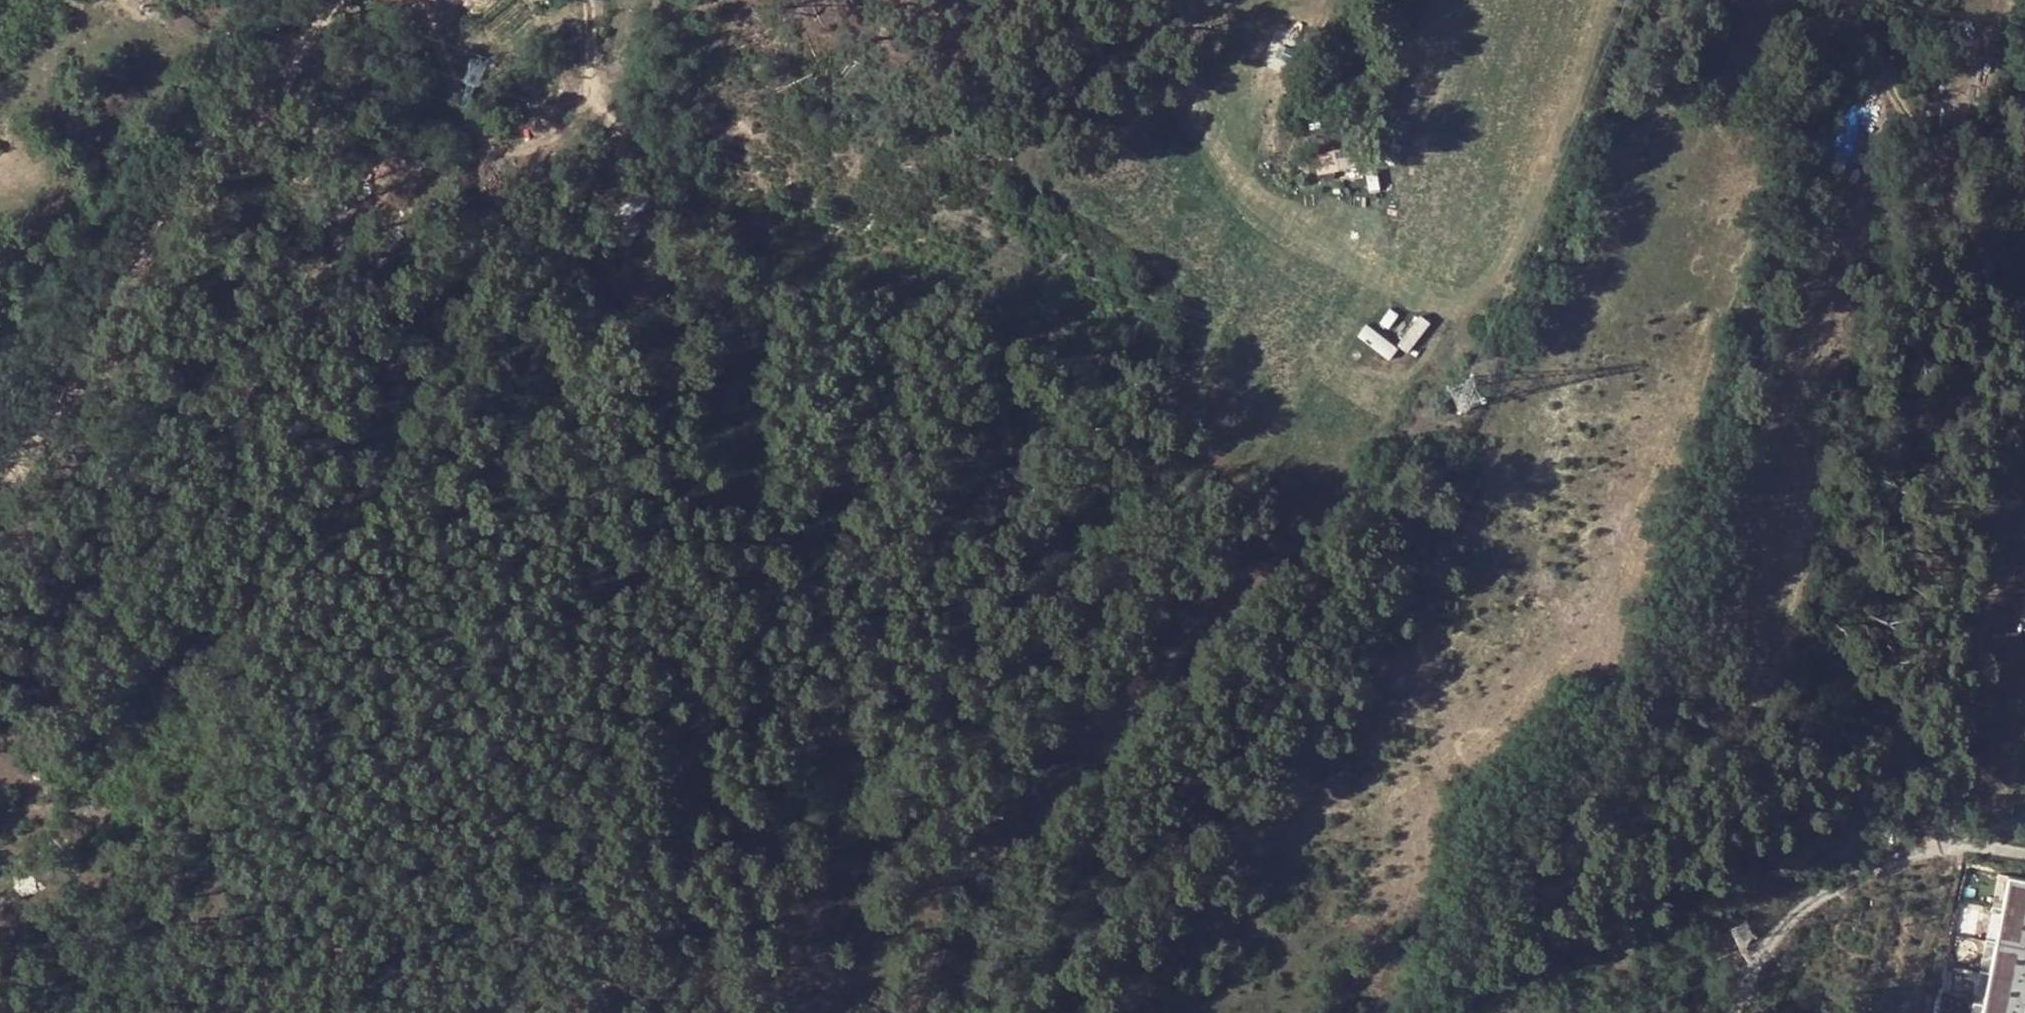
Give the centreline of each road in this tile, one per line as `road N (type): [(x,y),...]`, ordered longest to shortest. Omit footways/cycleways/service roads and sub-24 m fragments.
road 1 (track): [(0,505),(165,229),(289,80),(301,31),(332,0)]
road 2 (track): [(1185,0),(1195,102),(1230,169),(1274,202),(1310,207)]

